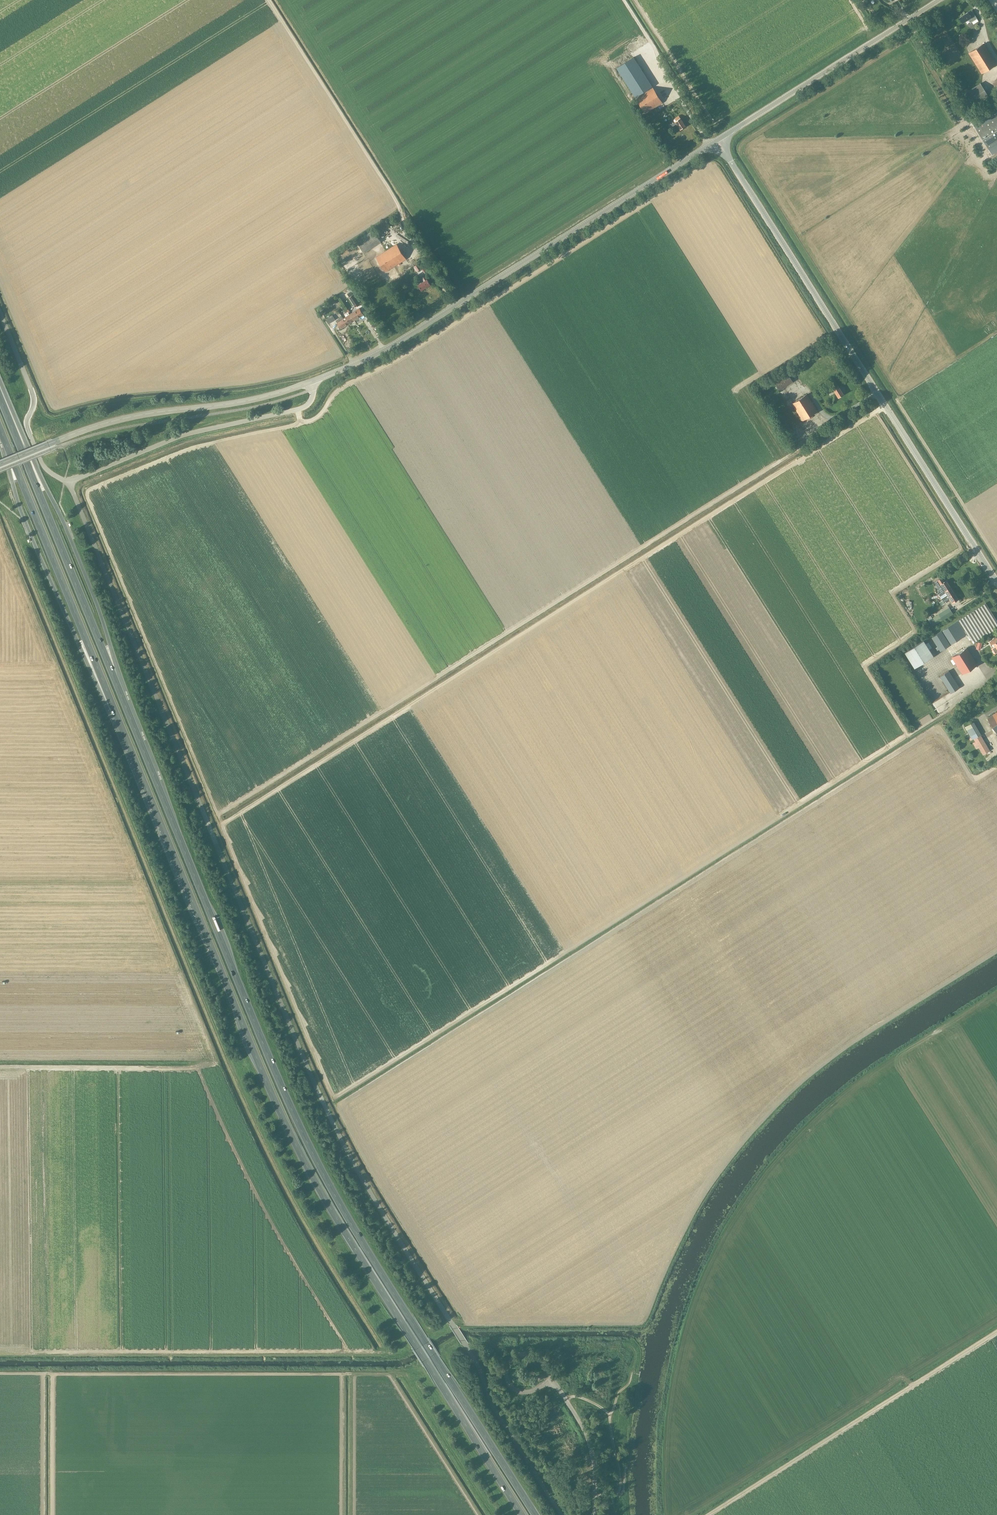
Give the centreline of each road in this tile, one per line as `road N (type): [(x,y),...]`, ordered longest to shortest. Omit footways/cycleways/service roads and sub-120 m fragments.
road 1 (trunk): [(535,1514),(319,1171),(0,398)]
road 2 (trunk): [(0,428),(314,1178),(522,1514)]
road 3 (unclassified): [(561,1514),(331,1119),(68,482)]
road 4 (unclassified): [(996,583),(727,156)]
road 5 (unclassified): [(310,382),(396,343),(712,143)]
road 6 (unclassified): [(0,464),(108,422),(310,382)]
road 7 (unclassified): [(68,482),(186,434),(304,408),(310,382)]
road 8 (unclassified): [(721,137),(939,0)]
road 9 (unclassified): [(68,482),(44,466),(28,430),(33,395),(0,313)]
road 10 (track): [(594,1499),(619,1488),(609,1414),(632,1371)]
road 11 (unclassified): [(595,1514),(590,1447),(552,1379)]
road 12 (unclassified): [(552,1379),(532,1355),(508,1362),(515,1389),(545,1383)]

